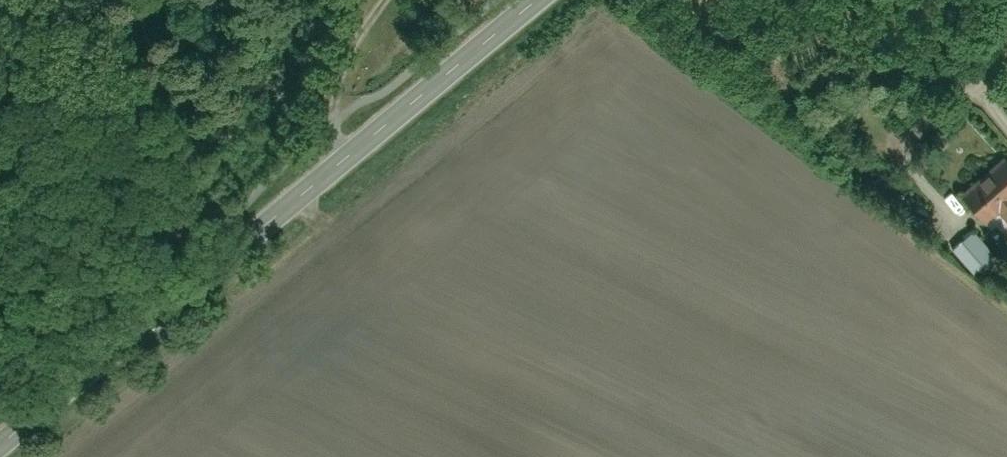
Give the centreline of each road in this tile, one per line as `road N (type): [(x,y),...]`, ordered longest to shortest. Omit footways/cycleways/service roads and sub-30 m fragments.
road 1 (tertiary): [(543,0),(0,451)]
road 2 (residential): [(1006,52),(892,150)]

